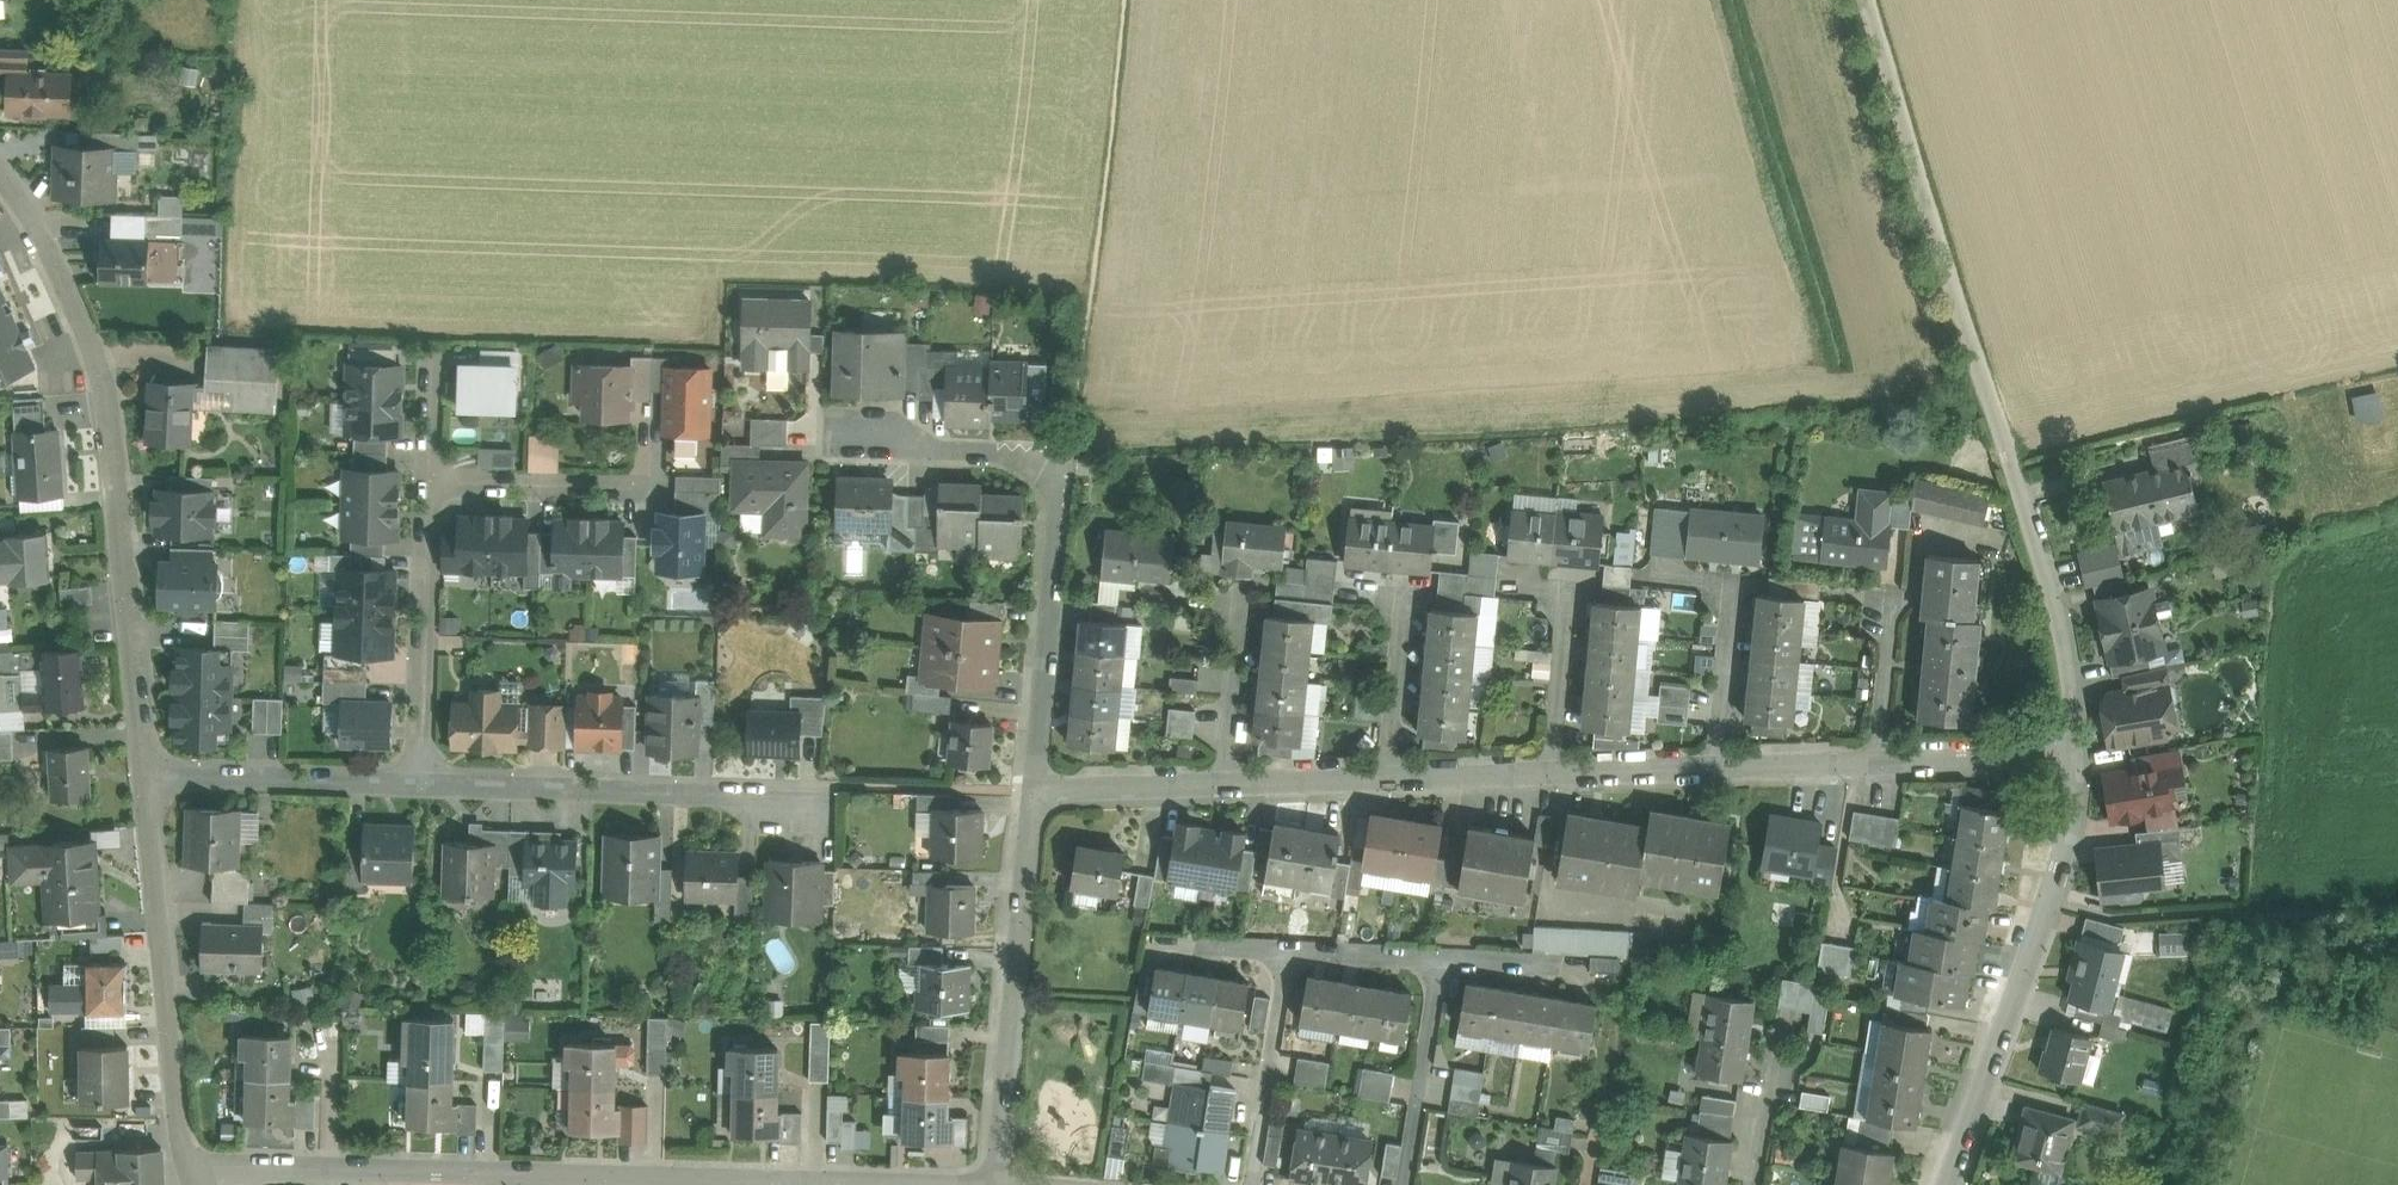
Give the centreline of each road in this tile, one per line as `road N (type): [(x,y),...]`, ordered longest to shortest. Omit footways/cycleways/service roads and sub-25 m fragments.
road 1 (residential): [(146,774),(107,399),(73,297),(0,175)]
road 2 (residential): [(2074,752),(2059,618),(1910,161)]
road 3 (residential): [(192,1165),(767,1178)]
road 4 (residential): [(847,425),(892,426),(935,441),(1063,461),(1030,792)]
road 5 (residential): [(1947,1184),(2054,899),(2070,825),(2074,752)]
road 6 (residential): [(811,795),(417,781)]
road 7 (residential): [(1030,792),(992,1184)]
road 8 (residential): [(192,1165),(146,774)]
road 9 (residential): [(428,481),(417,781)]
road 10 (residential): [(417,781),(146,774)]
road 11 (residential): [(1289,954),(1252,1184)]
road 12 (residential): [(1404,1184),(1438,959)]
road 13 (residential): [(767,1178),(991,1184)]
road 14 (residential): [(647,487),(428,481)]
road 15 (residential): [(2074,752),(1878,760)]
road 16 (residential): [(1222,784),(1030,792)]
road 17 (residential): [(1222,784),(1239,605)]
road 18 (residential): [(1713,765),(1727,623),(1719,591)]
road 19 (residential): [(1389,775),(1400,638),(1393,603)]
road 20 (residential): [(1550,771),(1558,600)]
road 21 (residential): [(1863,0),(1910,161)]
road 22 (residential): [(1389,775),(1222,784)]
road 23 (residential): [(1878,760),(1713,765)]
road 24 (residential): [(1713,765),(1550,771)]
road 25 (residential): [(1550,771),(1389,775)]
road 26 (residential): [(1878,760),(1888,651),(1878,609)]
road 27 (residential): [(1438,959),(1289,954)]
road 28 (residential): [(1559,965),(1438,959)]
road 29 (residential): [(1753,1184),(1767,1105),(1782,1068)]

